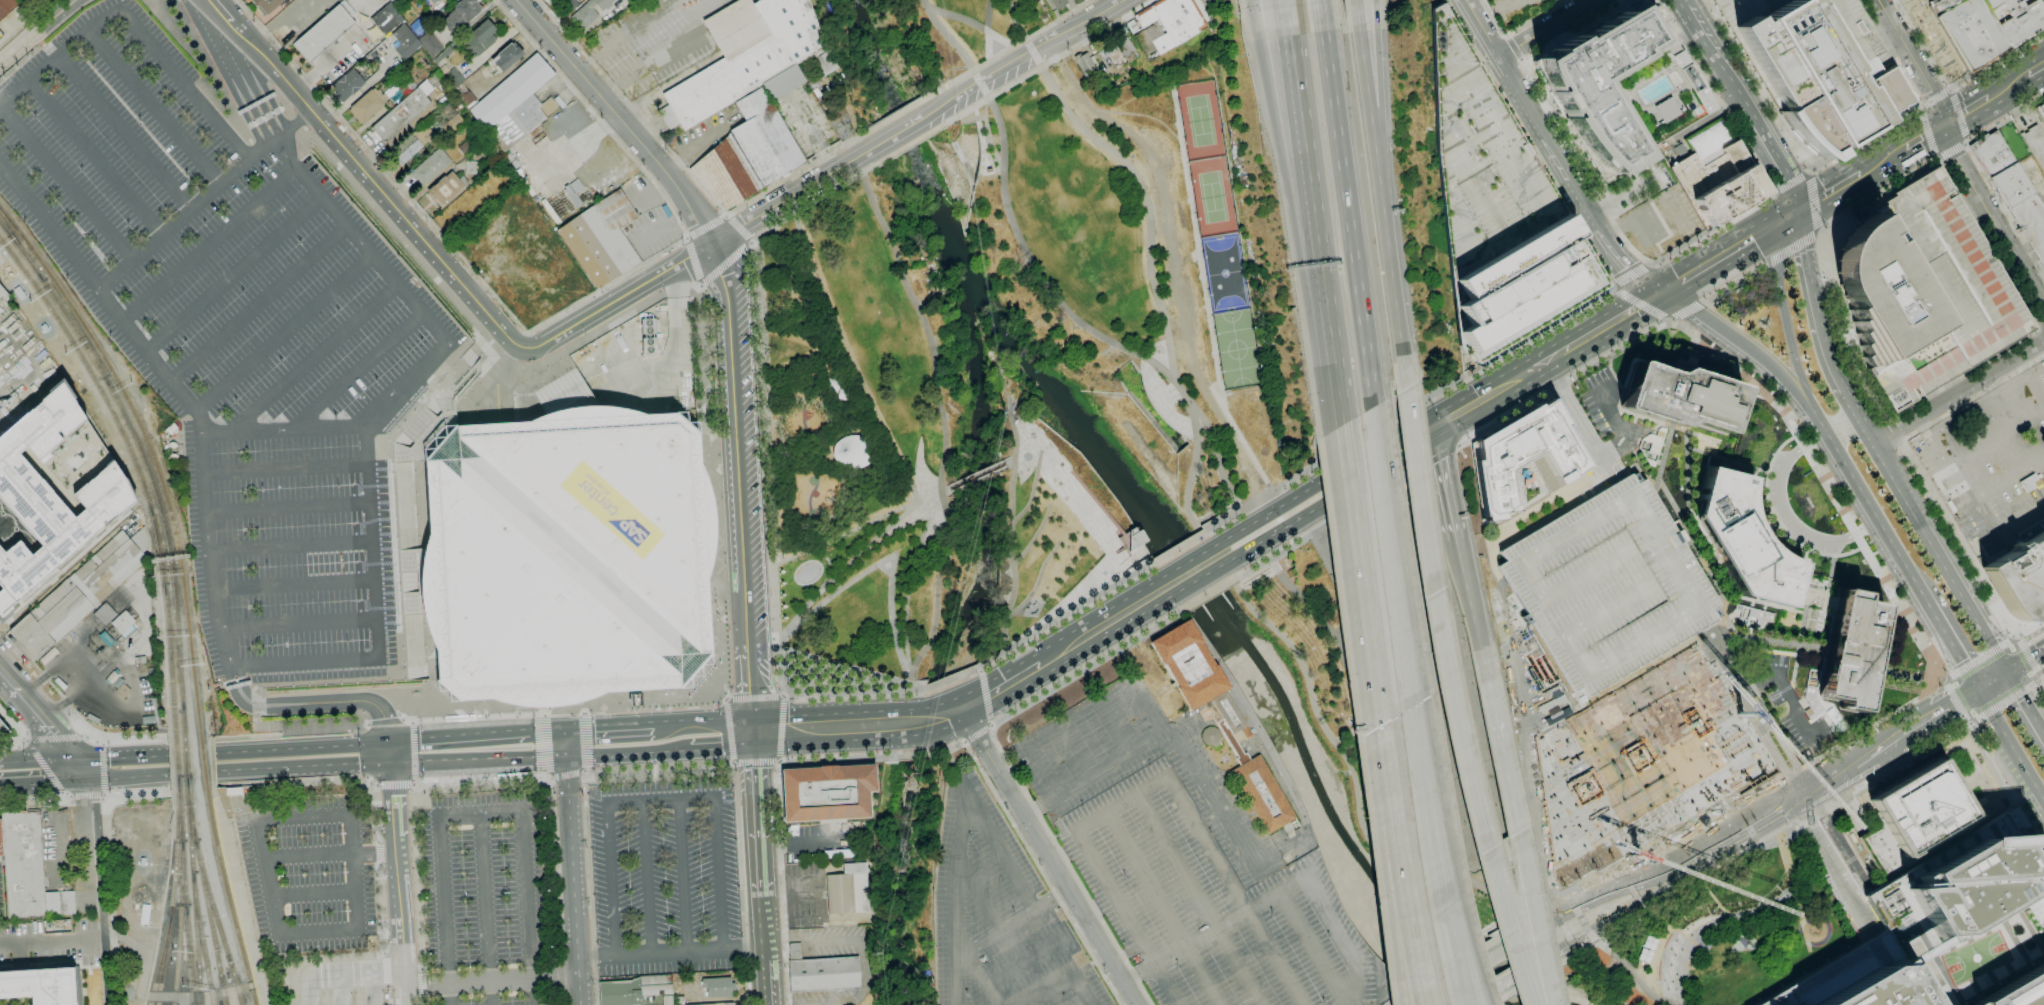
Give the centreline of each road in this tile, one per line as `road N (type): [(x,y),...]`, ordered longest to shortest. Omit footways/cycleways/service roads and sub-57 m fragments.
road 1 (motorway): [(1535,1004),(1454,694),(1407,387)]
road 2 (motorway): [(1448,912),(1374,406)]
road 3 (tertiary): [(522,355),(231,23)]
road 4 (motorway): [(1253,10),(1316,366),(1344,407)]
road 5 (motorway): [(1374,406),(1319,1)]
road 6 (motorway): [(1289,5),(1344,407)]
road 7 (motorway): [(1346,422),(1392,805)]
road 8 (tertiary): [(747,625),(727,300),(711,246)]
road 9 (primary): [(968,692),(978,734),(1138,1004)]
road 10 (tertiary): [(711,246),(665,173),(516,0)]
road 11 (secondary): [(2010,669),(1874,441)]
road 12 (primary): [(1436,425),(1407,432),(1213,546)]
road 13 (primary): [(1224,563),(1412,452),(1436,425)]
road 14 (motorway): [(1549,1004),(1503,757)]
road 15 (primary): [(567,755),(582,1004)]
road 16 (motorway): [(1407,387),(1376,152)]
road 17 (primary): [(971,717),(1173,593)]
road 18 (secondary): [(1799,210),(1795,181),(1688,5)]
road 19 (secondary): [(1658,295),(1773,371),(1828,432)]
road 20 (tertiary): [(711,246),(522,355)]
road 21 (secondary): [(1770,227),(1802,374),(1828,432)]
road 22 (tertiary): [(1123,0),(938,107)]
road 23 (residential): [(1945,124),(2043,305)]
road 24 (motorway): [(1392,805),(1432,1004)]
road 25 (motorway): [(1392,805),(1382,858),(1400,1004)]
road 26 (secondary): [(1828,432),(1928,604)]
road 27 (residential): [(2043,341),(1874,441)]
road 28 (secondary): [(1504,59),(1599,227)]
road 29 (secondary): [(1843,392),(1823,346),(1799,210)]
road 30 (tertiary): [(866,152),(711,246)]
road 31 (primary): [(214,771),(391,762)]
road 32 (primary): [(391,762),(567,755)]
road 33 (primary): [(388,742),(213,752)]
road 34 (secondary): [(1667,871),(1814,787)]
road 35 (primary): [(917,709),(752,719)]
road 36 (motorway): [(1376,152),(1354,0)]
road 37 (primary): [(755,748),(908,736)]
road 38 (motorway): [(1376,152),(1374,0)]
road 39 (primary): [(763,898),(755,748)]
road 40 (primary): [(1163,576),(1038,653)]
road 41 (motorway): [(1487,678),(1460,539)]
road 42 (residential): [(1945,124),(1878,0)]
road 43 (primary): [(1799,210),(1680,281)]
road 44 (primary): [(523,733),(388,742)]
road 45 (secondary): [(1978,690),(2043,806)]
road 46 (primary): [(1545,363),(1436,425)]
road 47 (primary): [(567,755),(692,750)]
road 48 (tertiary): [(400,855),(407,975)]

